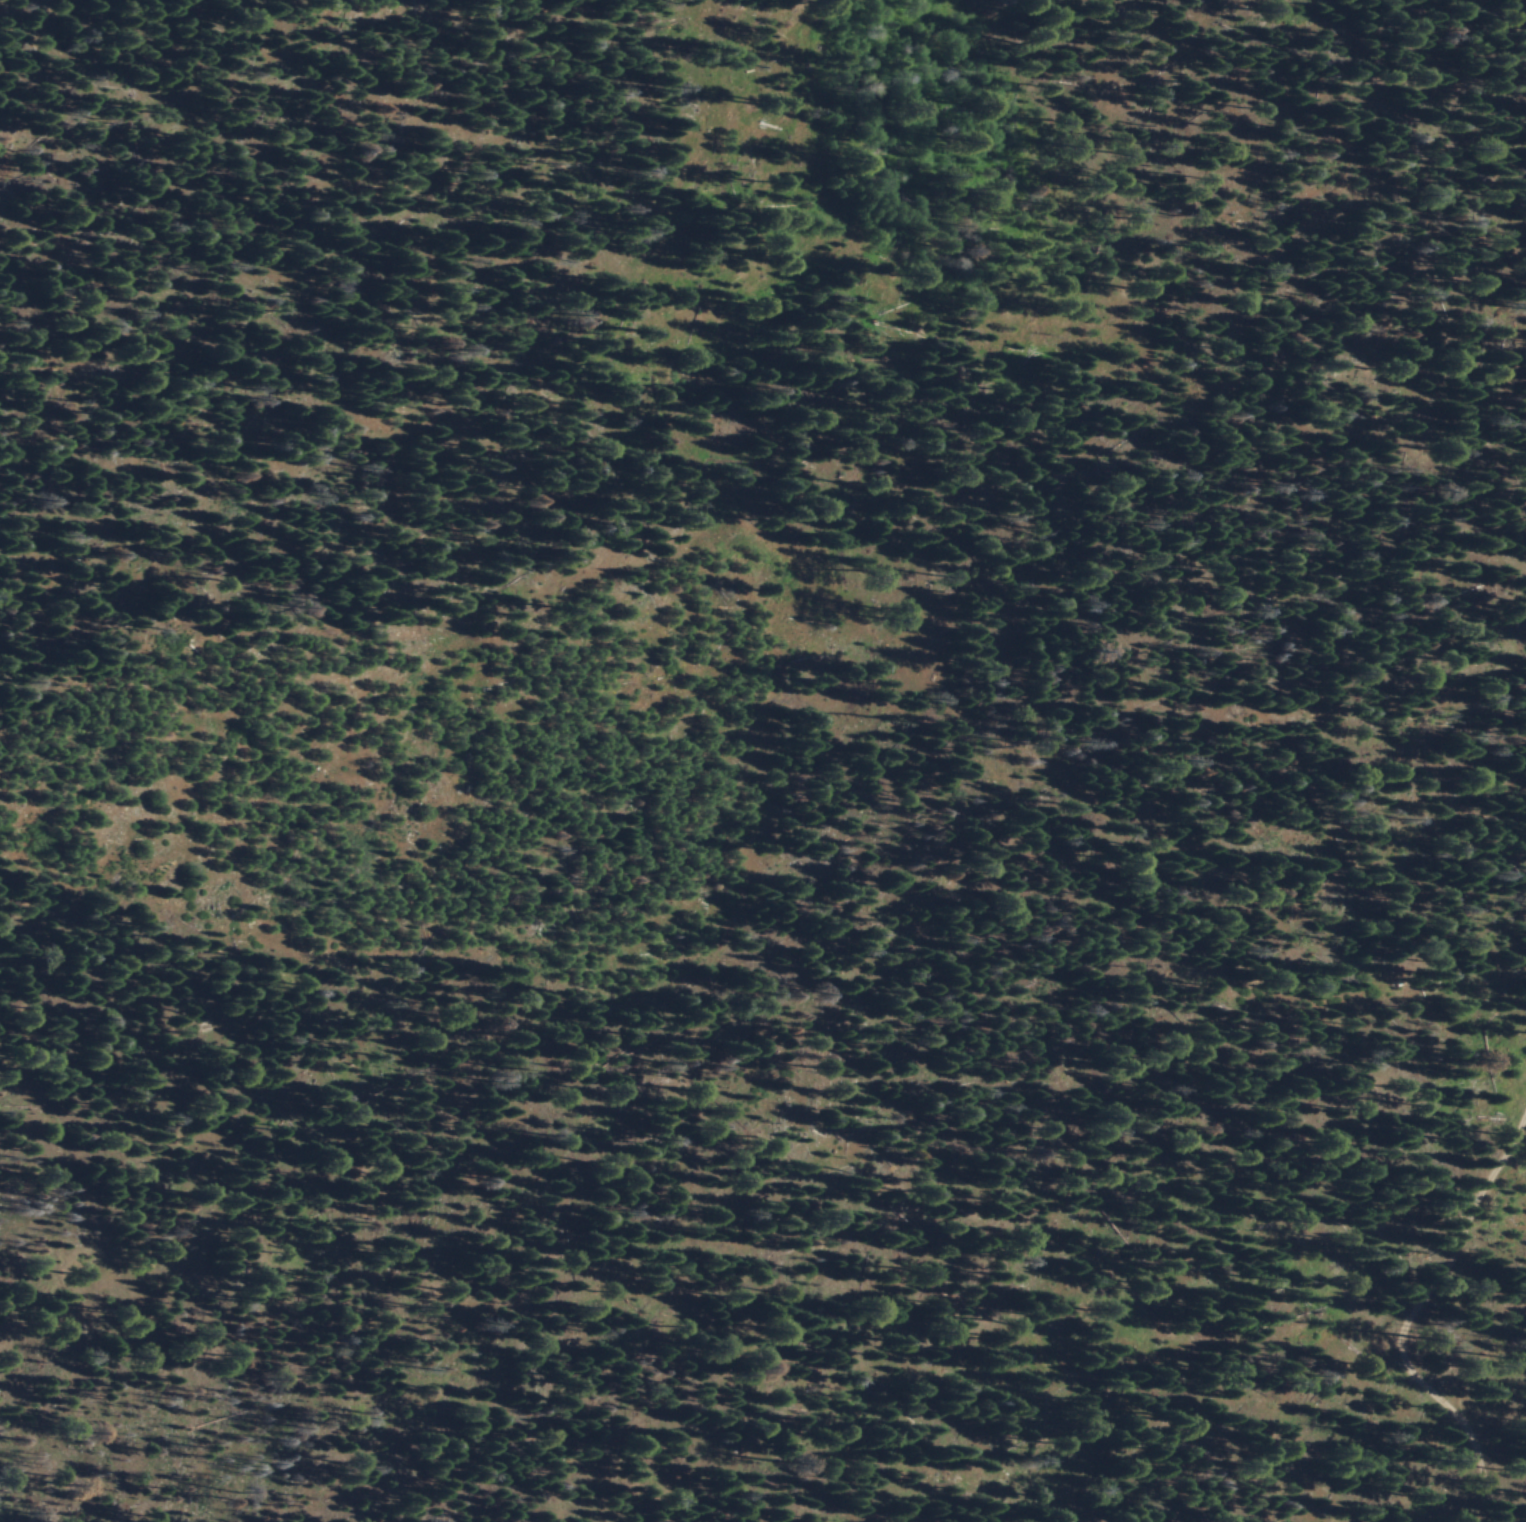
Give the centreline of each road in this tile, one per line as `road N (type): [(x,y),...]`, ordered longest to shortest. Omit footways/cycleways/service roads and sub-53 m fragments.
road 1 (track): [(1174,0),(1292,194),(1399,397),(1436,506),(1404,565)]
road 2 (track): [(1525,1099),(1406,1334),(1408,1359),(1479,1443),(1494,1521)]
road 3 (track): [(0,371),(16,395),(12,519),(30,561),(20,591),(0,608)]

